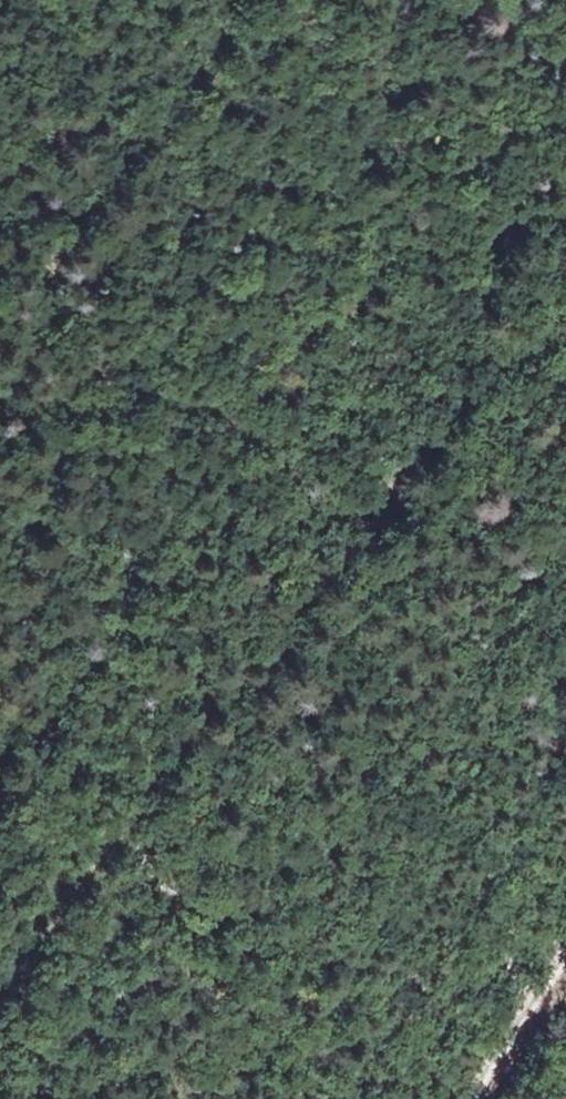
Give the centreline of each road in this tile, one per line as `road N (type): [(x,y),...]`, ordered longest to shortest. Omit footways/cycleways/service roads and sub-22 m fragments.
road 1 (track): [(0,323),(189,105),(251,0)]
road 2 (track): [(469,1098),(565,955)]

